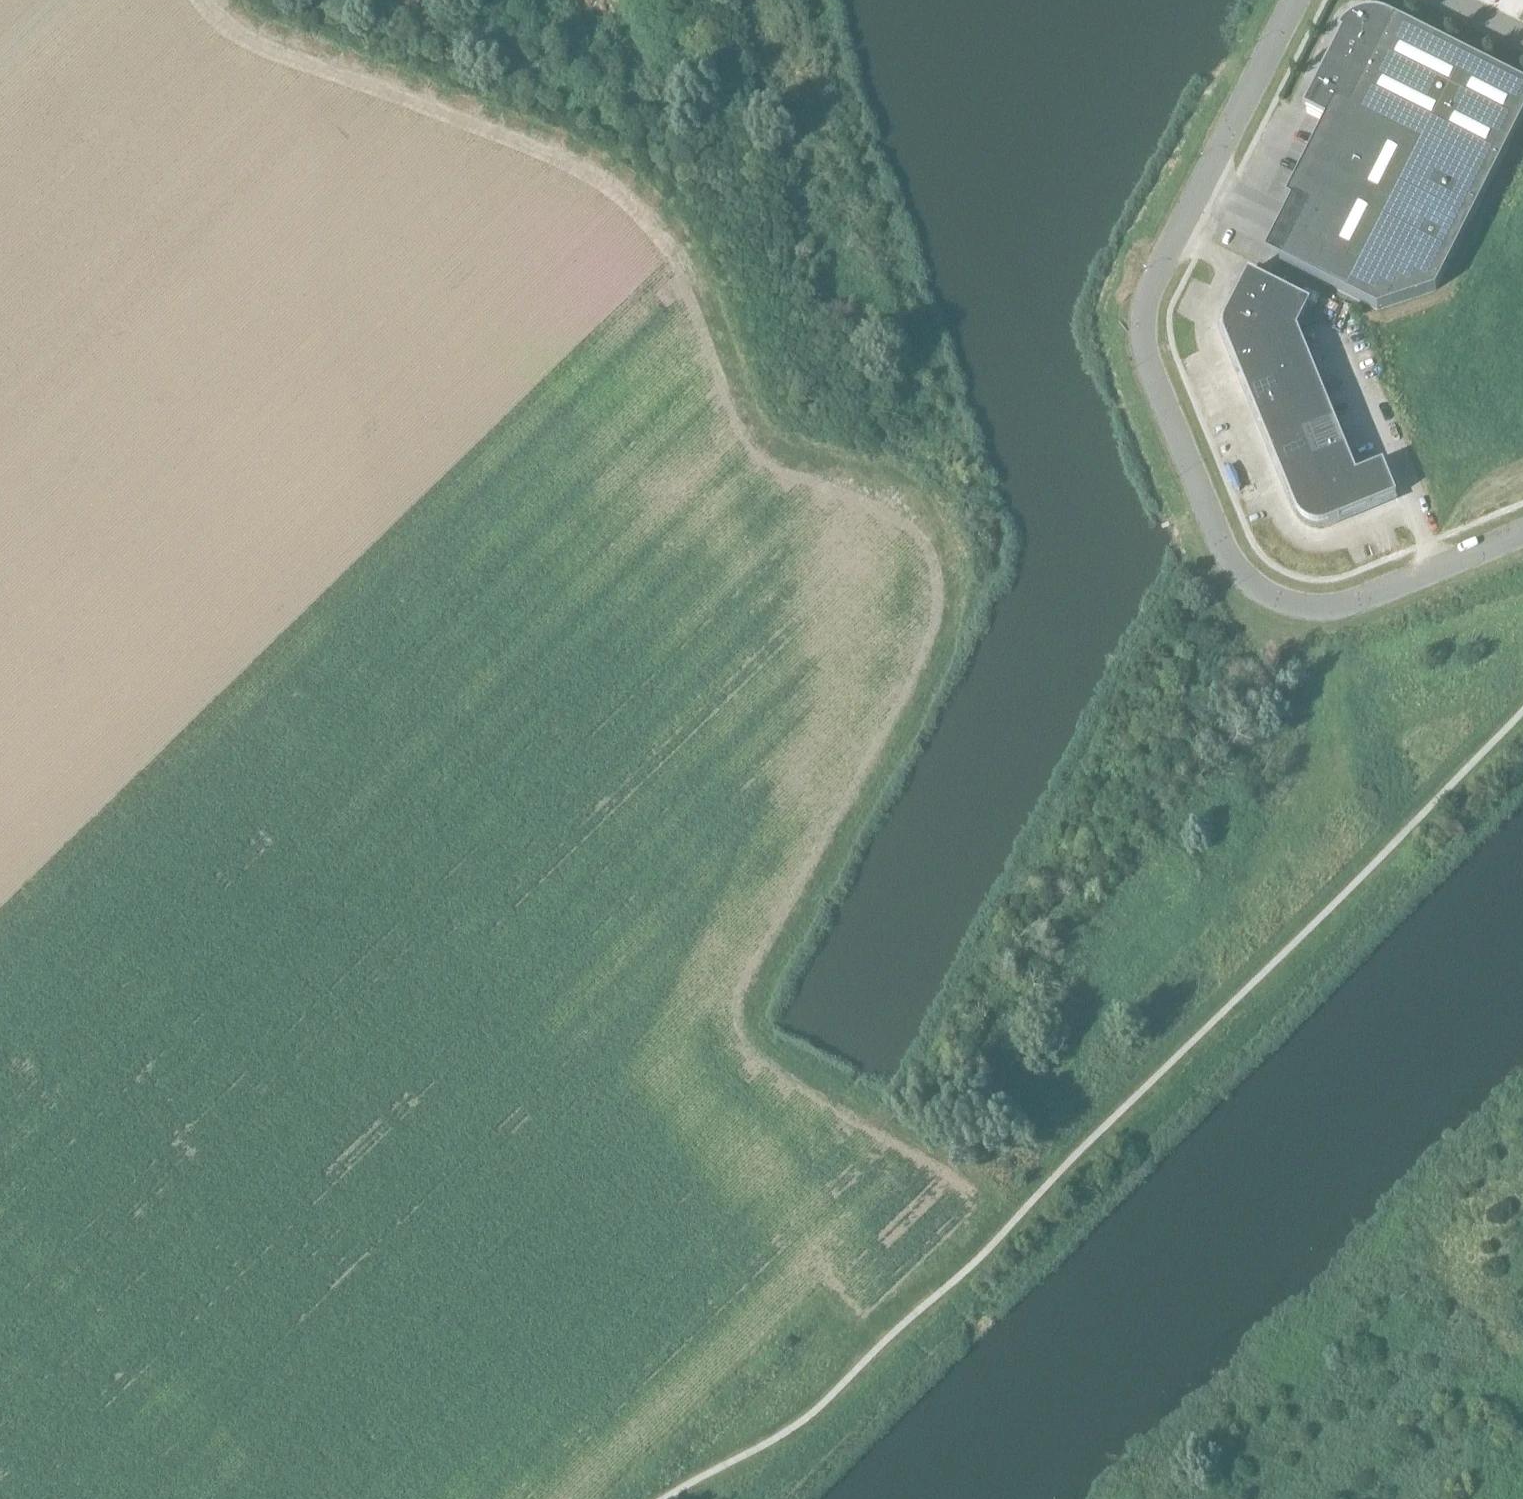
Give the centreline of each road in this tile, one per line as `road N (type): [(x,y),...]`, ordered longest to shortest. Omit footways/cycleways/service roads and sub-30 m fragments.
road 1 (unclassified): [(1296,0),(1149,289),(1142,322),(1151,370),(1223,548),(1264,592),(1330,608),(1522,534)]

